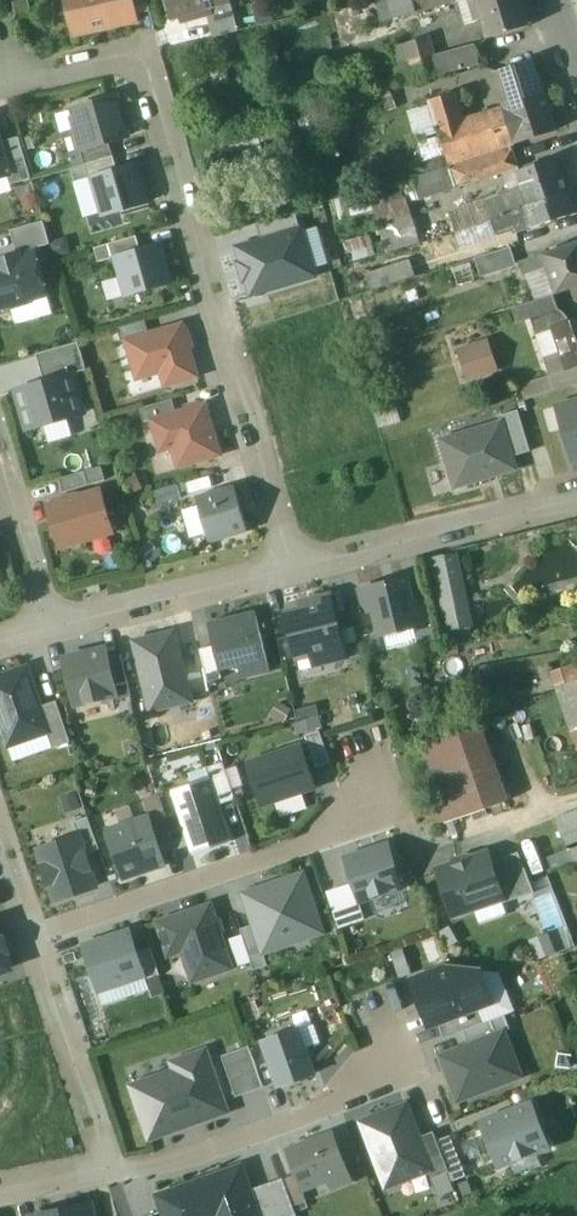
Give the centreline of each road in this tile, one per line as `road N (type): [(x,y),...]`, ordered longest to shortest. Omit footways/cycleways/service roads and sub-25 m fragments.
road 1 (residential): [(11,83),(142,54),(292,563)]
road 2 (residential): [(34,938),(324,840),(379,794)]
road 3 (residential): [(112,1174),(228,1144),(374,1090),(389,1045)]
road 4 (residential): [(292,563),(576,494)]
road 5 (residential): [(48,629),(292,563)]
road 6 (residential): [(34,938),(112,1174)]
road 7 (residential): [(0,465),(48,629)]

